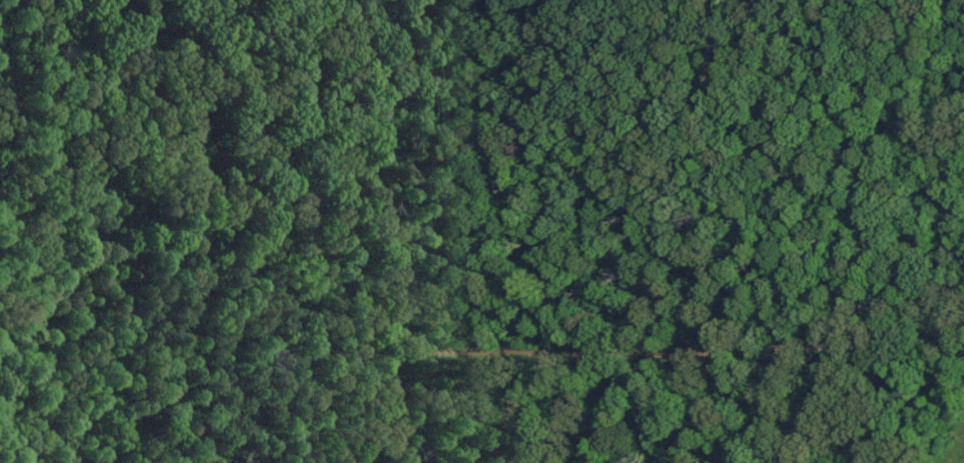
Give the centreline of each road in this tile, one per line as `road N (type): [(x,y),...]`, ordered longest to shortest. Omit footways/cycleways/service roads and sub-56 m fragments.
road 1 (residential): [(323,378),(372,350),(769,345),(823,336),(963,260)]
road 2 (residential): [(823,336),(963,312)]

